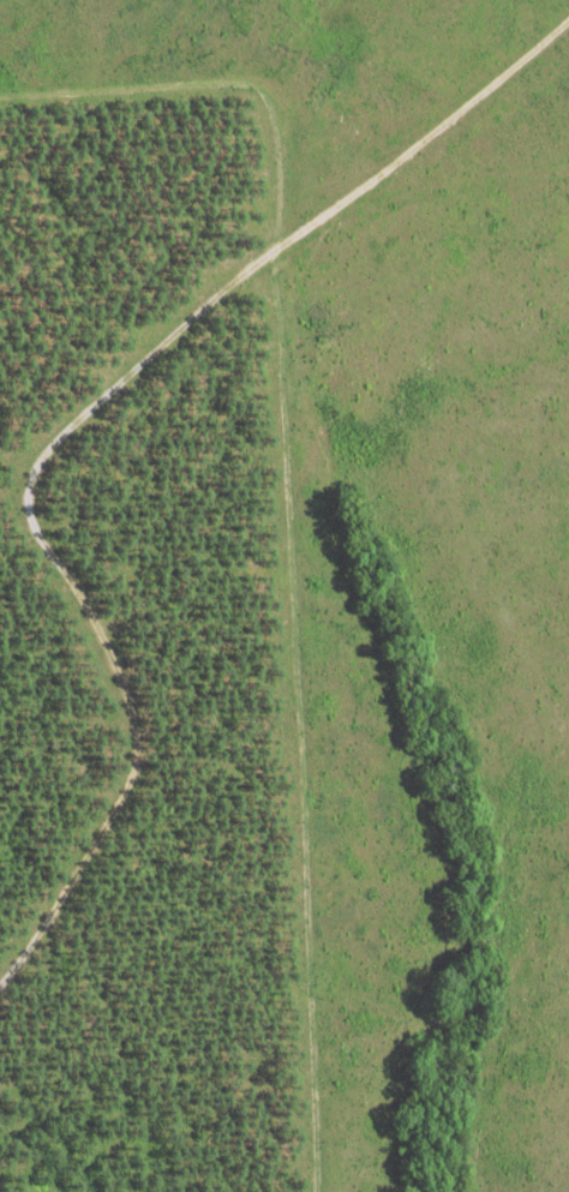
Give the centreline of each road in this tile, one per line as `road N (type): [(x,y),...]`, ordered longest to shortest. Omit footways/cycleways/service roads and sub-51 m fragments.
road 1 (track): [(568,2),(286,229),(168,306),(71,393),(29,448),(29,499),(113,657),(126,731),(108,793),(0,945)]

